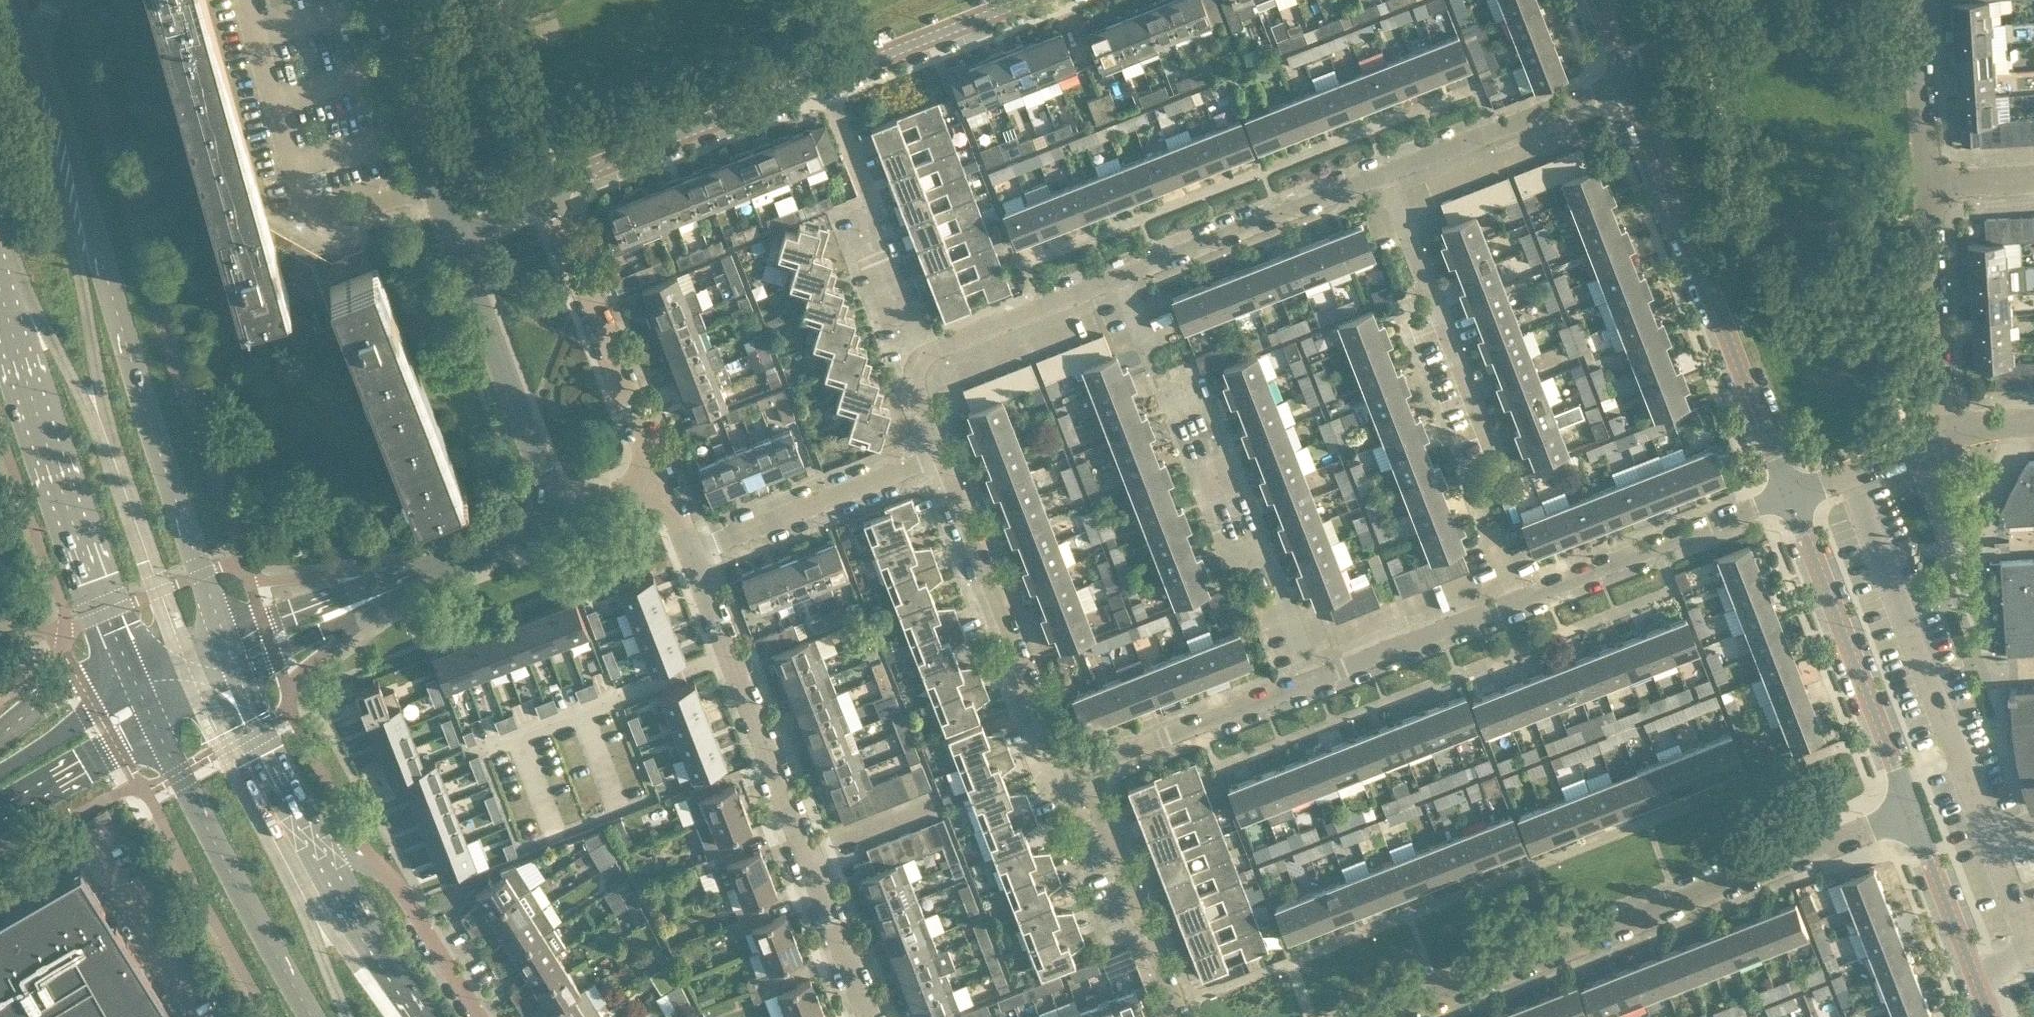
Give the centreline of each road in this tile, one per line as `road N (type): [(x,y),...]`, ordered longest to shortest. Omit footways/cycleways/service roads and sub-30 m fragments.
road 1 (secondary): [(224,635),(160,464),(43,71)]
road 2 (residential): [(1391,1016),(1913,815)]
road 3 (residential): [(871,1016),(693,550)]
road 4 (tertiary): [(558,182),(1014,0)]
road 5 (secondary): [(0,276),(94,581),(140,689)]
road 6 (tertiary): [(1789,495),(1635,88)]
road 7 (residential): [(1317,682),(1209,403),(1172,416),(1156,382)]
road 8 (residential): [(1089,774),(1066,764),(939,460)]
road 9 (tertiary): [(1913,815),(1789,495)]
road 10 (secondary): [(155,723),(315,1016)]
road 11 (tertiary): [(557,516),(452,224)]
road 12 (residential): [(661,473),(558,182)]
road 13 (residential): [(1497,454),(1387,178)]
road 14 (residential): [(1518,606),(1789,495)]
road 15 (residential): [(1124,282),(1387,178)]
road 16 (residential): [(1387,178),(1635,88)]
road 17 (residential): [(693,550),(939,460)]
road 18 (residential): [(1181,1016),(1089,774)]
road 19 (residential): [(1949,433),(1930,184)]
road 20 (residential): [(1089,774),(1317,682)]
road 21 (residential): [(481,1016),(385,867),(326,851)]
road 22 (unclassified): [(452,224),(380,0)]
road 23 (tertiary): [(344,608),(557,516)]
road 24 (residential): [(922,356),(1124,282)]
road 25 (residential): [(1317,682),(1518,606)]
road 26 (secondary): [(326,851),(238,675)]
road 27 (secondary): [(430,1016),(326,851)]
road 28 (residential): [(1930,184),(1921,0)]
road 29 (secondary): [(0,812),(155,723)]
road 30 (residential): [(922,356),(864,189)]
road 31 (tertiary): [(1978,974),(1913,815)]
road 32 (residential): [(1789,495),(1949,433)]
road 33 (secondary): [(140,689),(0,770)]
road 34 (tertiary): [(344,608),(309,602),(224,635)]
road 35 (tertiary): [(238,675),(324,629),(344,608)]

